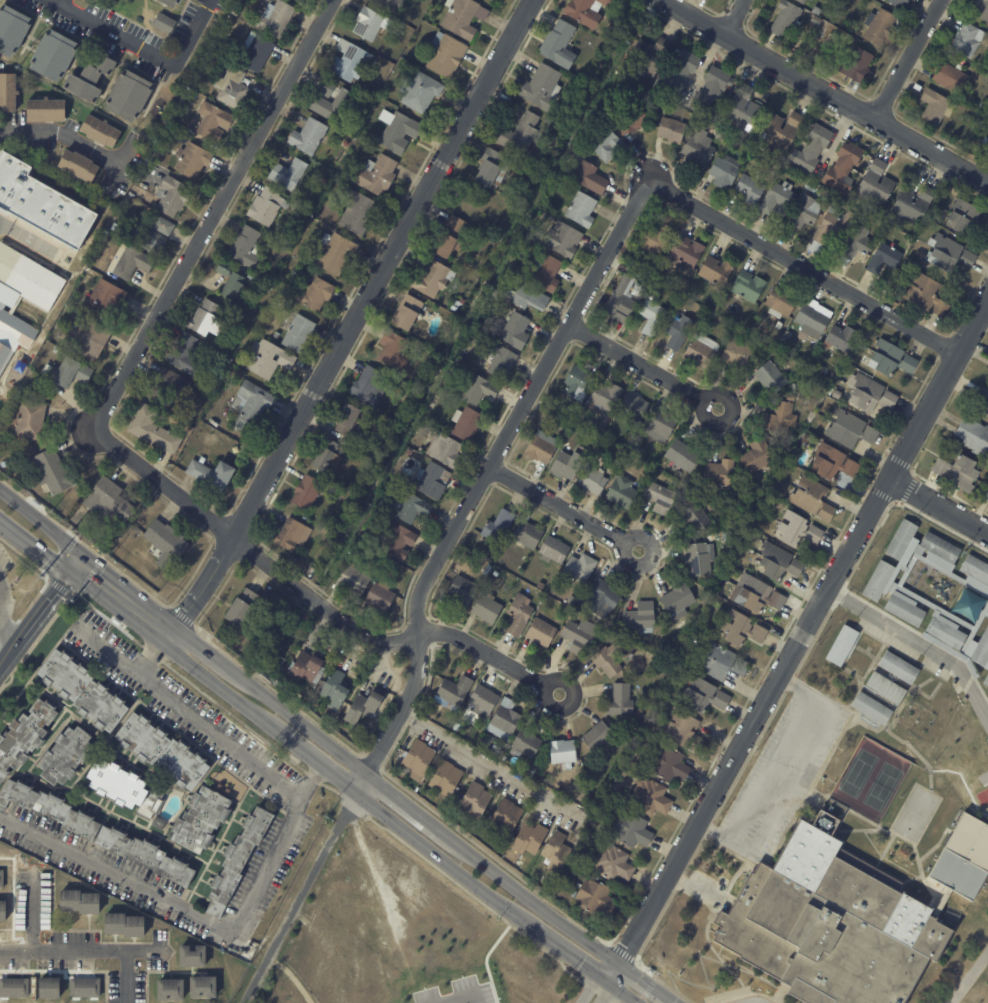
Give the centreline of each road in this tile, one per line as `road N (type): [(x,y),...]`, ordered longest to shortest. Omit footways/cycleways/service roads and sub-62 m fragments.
road 1 (residential): [(604,980),(987,299)]
road 2 (residential): [(170,634),(532,0)]
road 3 (residential): [(356,789),(415,684),(423,586),(648,180)]
road 4 (secondary): [(678,1002),(196,645),(170,634)]
road 5 (secondary): [(170,634),(185,658),(639,1002)]
road 6 (residential): [(95,428),(332,0)]
road 7 (residential): [(95,428),(363,636),(386,642),(418,634)]
road 8 (residential): [(671,0),(987,184)]
road 9 (residential): [(648,180),(958,352)]
road 10 (residential): [(242,1002),(356,789)]
road 11 (residential): [(489,466),(638,550)]
road 12 (residential): [(569,323),(717,408)]
road 13 (residential): [(418,634),(455,635),(559,693)]
road 14 (residential): [(0,677),(77,565)]
road 15 (residential): [(873,118),(939,0)]
road 16 (residential): [(0,130),(63,136),(122,169)]

